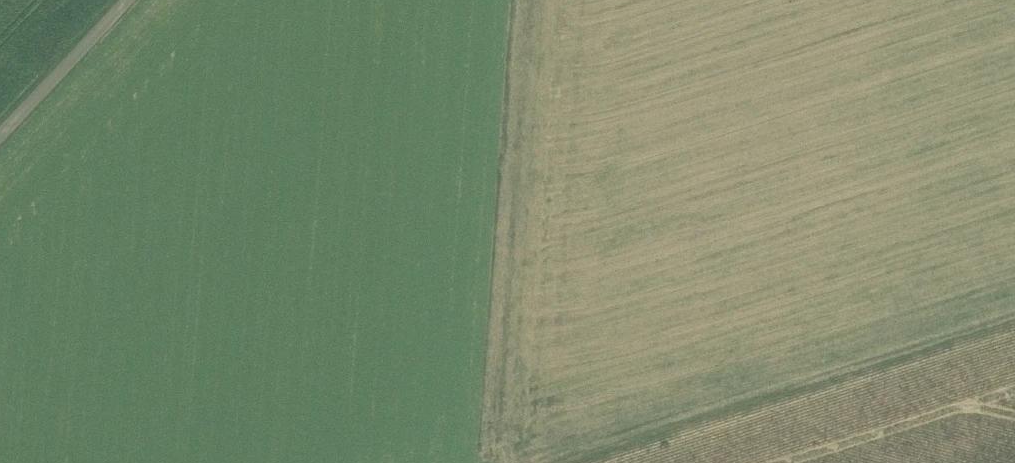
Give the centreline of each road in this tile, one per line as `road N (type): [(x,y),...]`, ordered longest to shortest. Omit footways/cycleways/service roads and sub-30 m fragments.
road 1 (unclassified): [(0,137),(128,0)]

